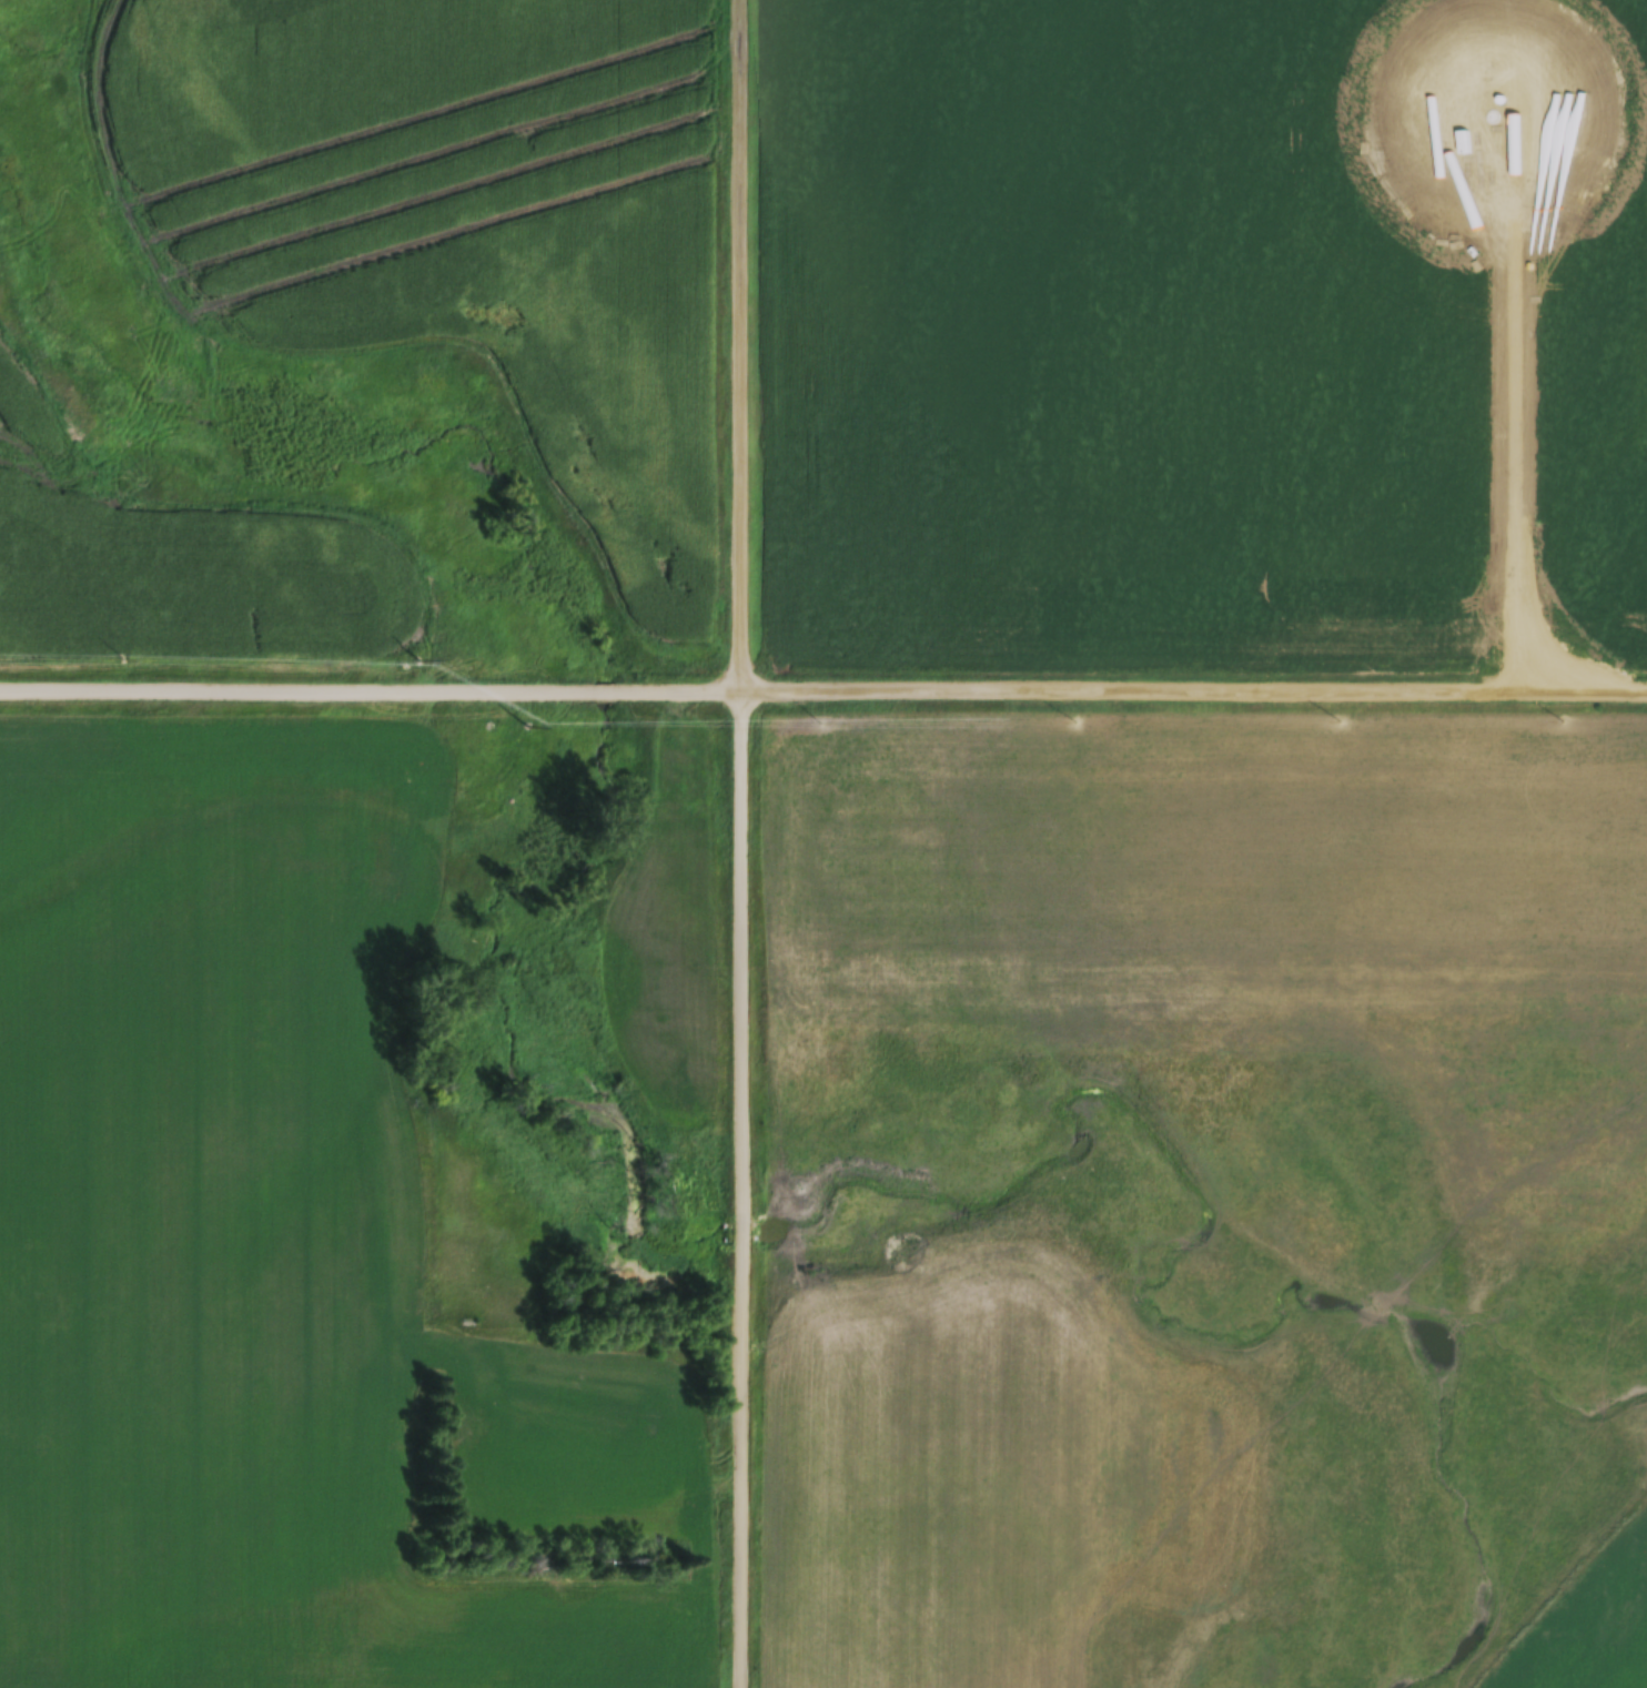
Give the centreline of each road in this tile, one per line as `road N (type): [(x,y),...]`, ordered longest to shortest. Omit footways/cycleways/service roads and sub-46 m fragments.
road 1 (residential): [(741,0),(745,1687)]
road 2 (residential): [(0,689),(1646,691)]

